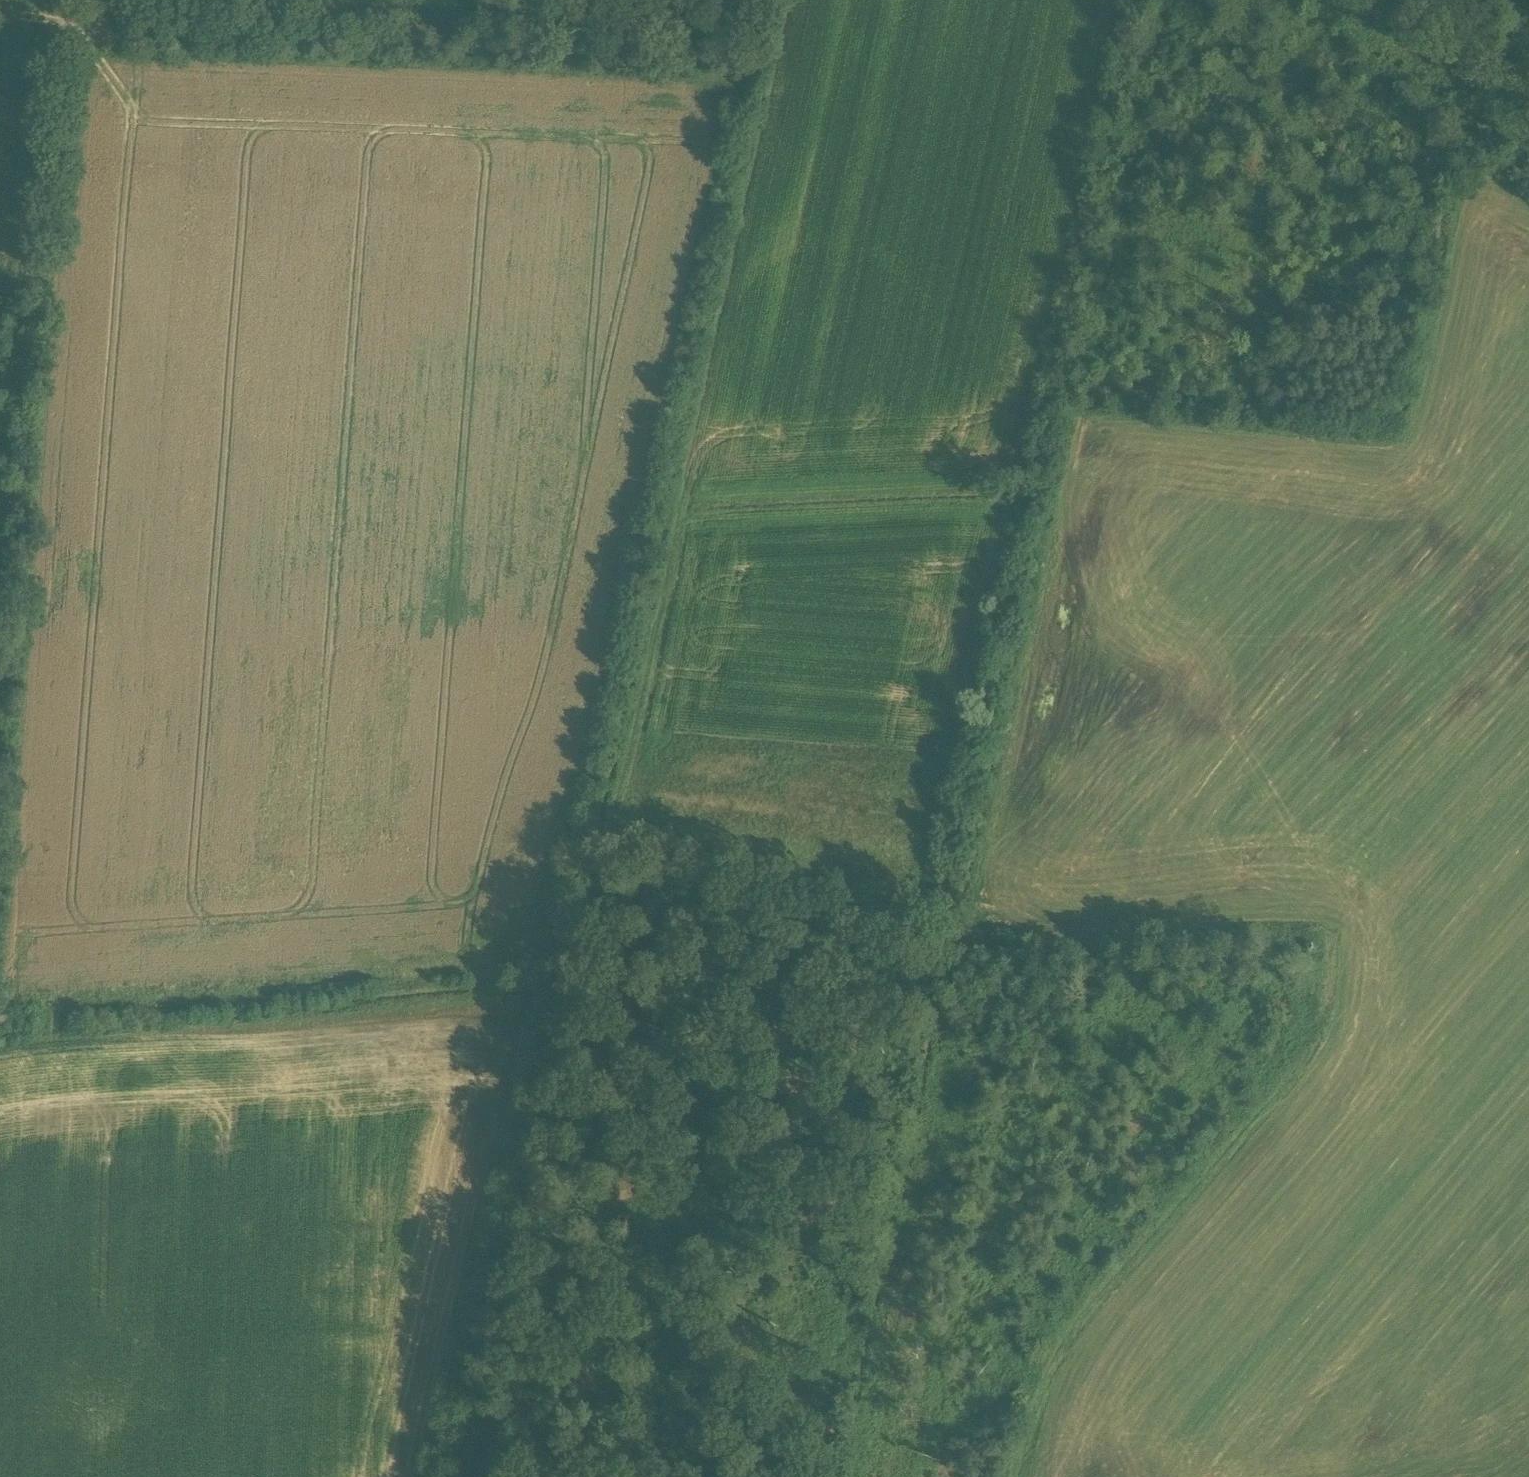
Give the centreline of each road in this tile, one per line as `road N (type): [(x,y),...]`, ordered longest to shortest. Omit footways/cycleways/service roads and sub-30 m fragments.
road 1 (track): [(467,1476),(689,508)]
road 2 (track): [(1010,1476),(1054,1335),(1366,973)]
road 3 (track): [(1528,110),(1352,0)]

